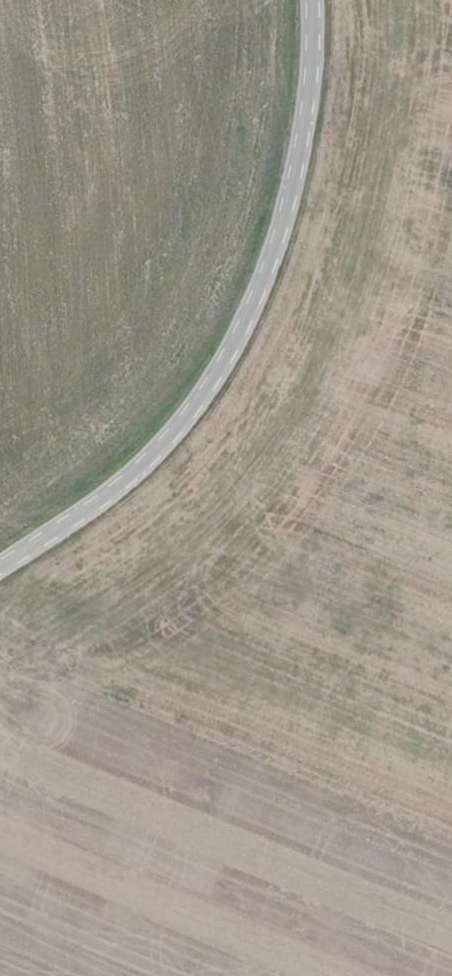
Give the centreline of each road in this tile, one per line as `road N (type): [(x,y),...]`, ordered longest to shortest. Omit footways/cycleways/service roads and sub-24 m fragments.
road 1 (tertiary): [(310,0),(306,112),(281,233),(233,345),(145,459),(0,566)]

